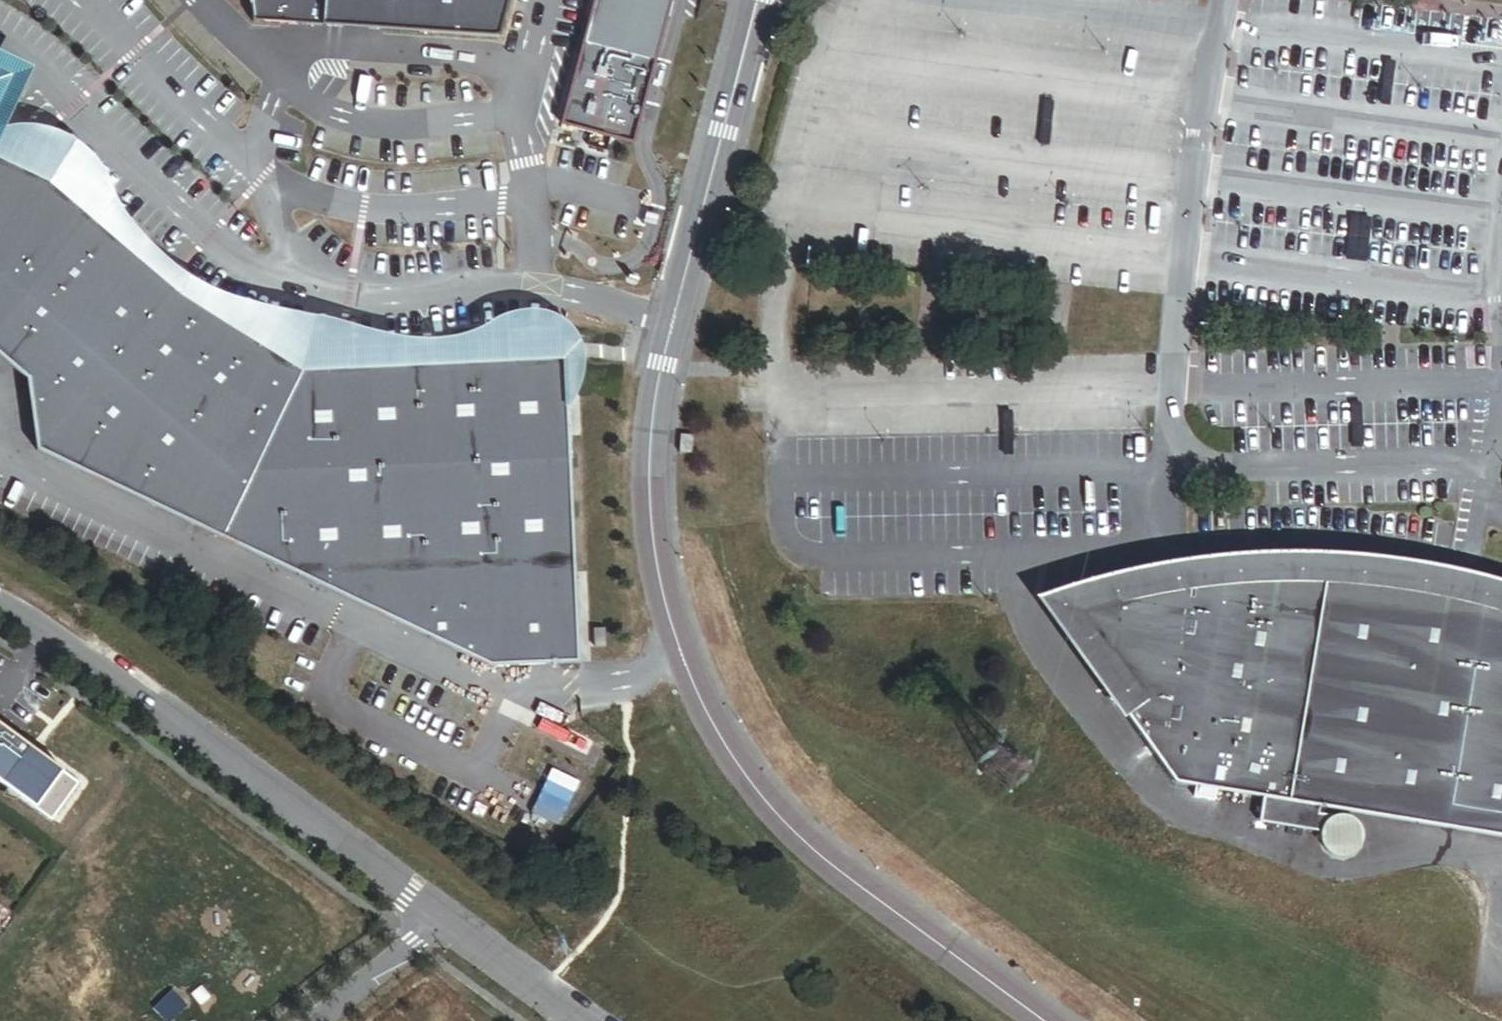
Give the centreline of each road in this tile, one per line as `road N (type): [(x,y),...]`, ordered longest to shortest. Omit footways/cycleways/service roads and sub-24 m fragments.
road 1 (tertiary): [(759,0),(661,364),(651,493),(662,579),(685,662),(725,754),(810,853),(1040,1020)]
road 2 (residential): [(435,925),(114,667),(0,602)]
road 3 (residential): [(578,1020),(435,925)]
road 4 (residential): [(435,925),(317,1020)]

